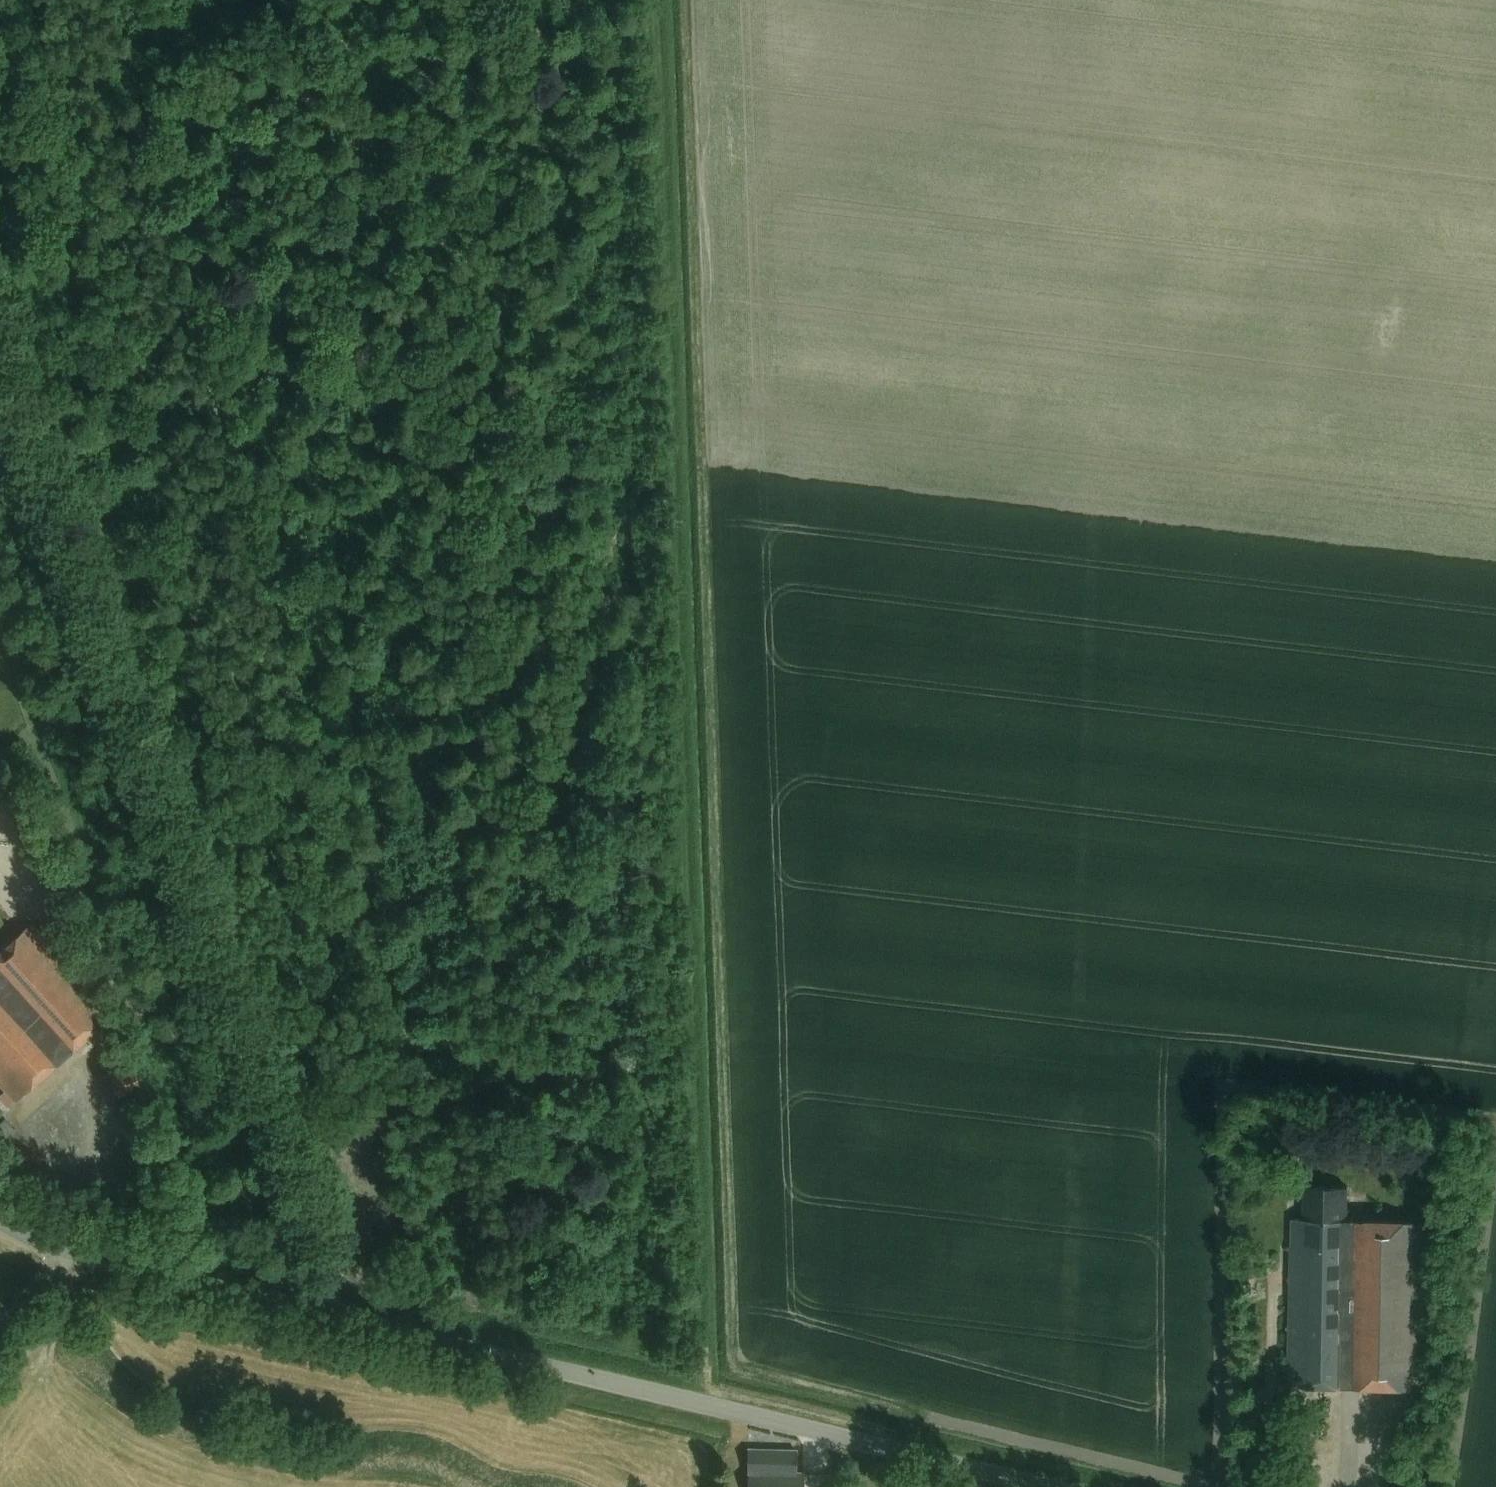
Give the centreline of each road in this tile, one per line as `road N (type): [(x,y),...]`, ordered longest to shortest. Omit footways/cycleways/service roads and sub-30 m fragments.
road 1 (unclassified): [(1053,1486),(75,1256),(0,1217)]

